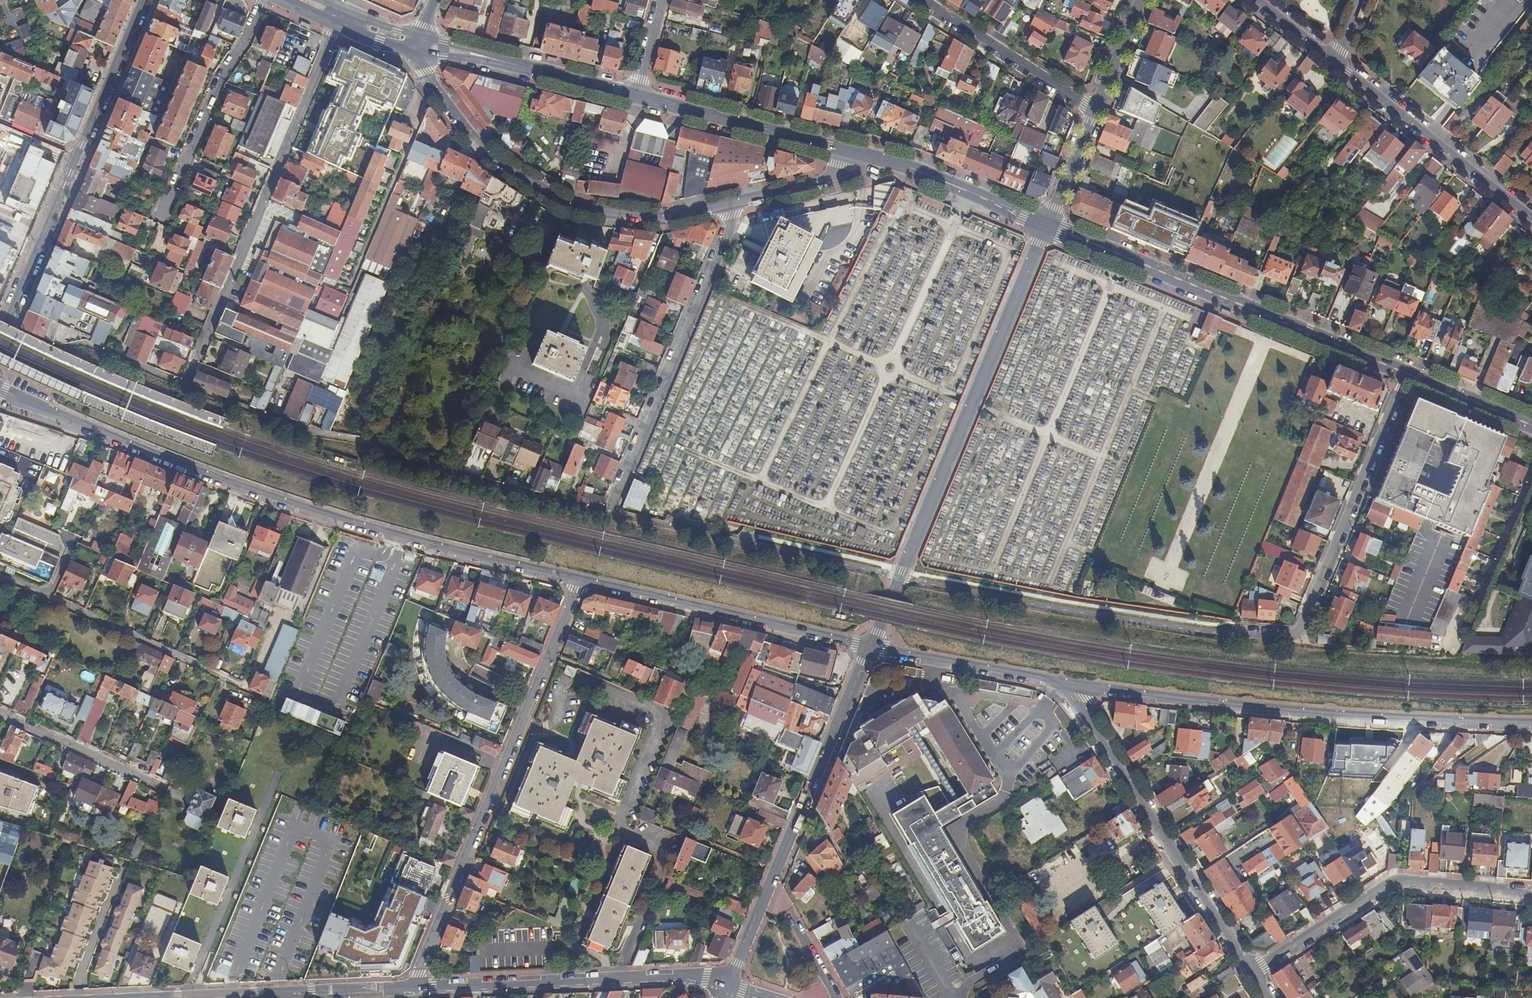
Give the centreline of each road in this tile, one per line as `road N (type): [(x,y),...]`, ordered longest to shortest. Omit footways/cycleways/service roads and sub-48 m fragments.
road 1 (tertiary): [(0,392),(319,513),(583,581)]
road 2 (tertiary): [(1065,684),(1318,711),(1531,721)]
road 3 (tertiary): [(1046,225),(871,648)]
road 4 (residential): [(420,987),(422,963),(583,581)]
road 5 (residential): [(340,16),(185,385)]
road 6 (secondary): [(1046,225),(1408,374)]
road 7 (residential): [(414,42),(426,71),(483,147),(567,203),(648,215),(728,202)]
road 8 (tertiary): [(0,342),(146,0)]
road 9 (tertiary): [(871,648),(726,986)]
road 10 (tertiary): [(1065,684),(1252,973)]
road 11 (residential): [(728,202),(732,223),(610,513)]
road 12 (tertiary): [(726,986),(685,976),(420,987)]
road 13 (residential): [(1252,973),(1395,882),(1531,894)]
road 14 (tertiary): [(583,581),(871,648)]
road 15 (residential): [(1408,374),(1295,637)]
road 16 (residential): [(236,683),(0,575)]
road 17 (tertiary): [(1531,217),(1334,59)]
road 18 (secondary): [(414,42),(636,95)]
road 19 (secondary): [(636,95),(845,150)]
road 20 (secondary): [(845,150),(1046,225)]
road 21 (residential): [(919,0),(1096,112)]
road 22 (tertiary): [(871,648),(1065,684)]
road 23 (residential): [(159,787),(0,713)]
road 24 (tertiary): [(294,991),(130,997)]
road 25 (residential): [(728,202),(831,176),(845,150)]
road 26 (secondary): [(1408,374),(1531,426)]
road 27 (tertiary): [(420,987),(294,991)]
road 28 (residential): [(1096,112),(1046,225)]
road 29 (residential): [(1142,0),(1096,112)]

